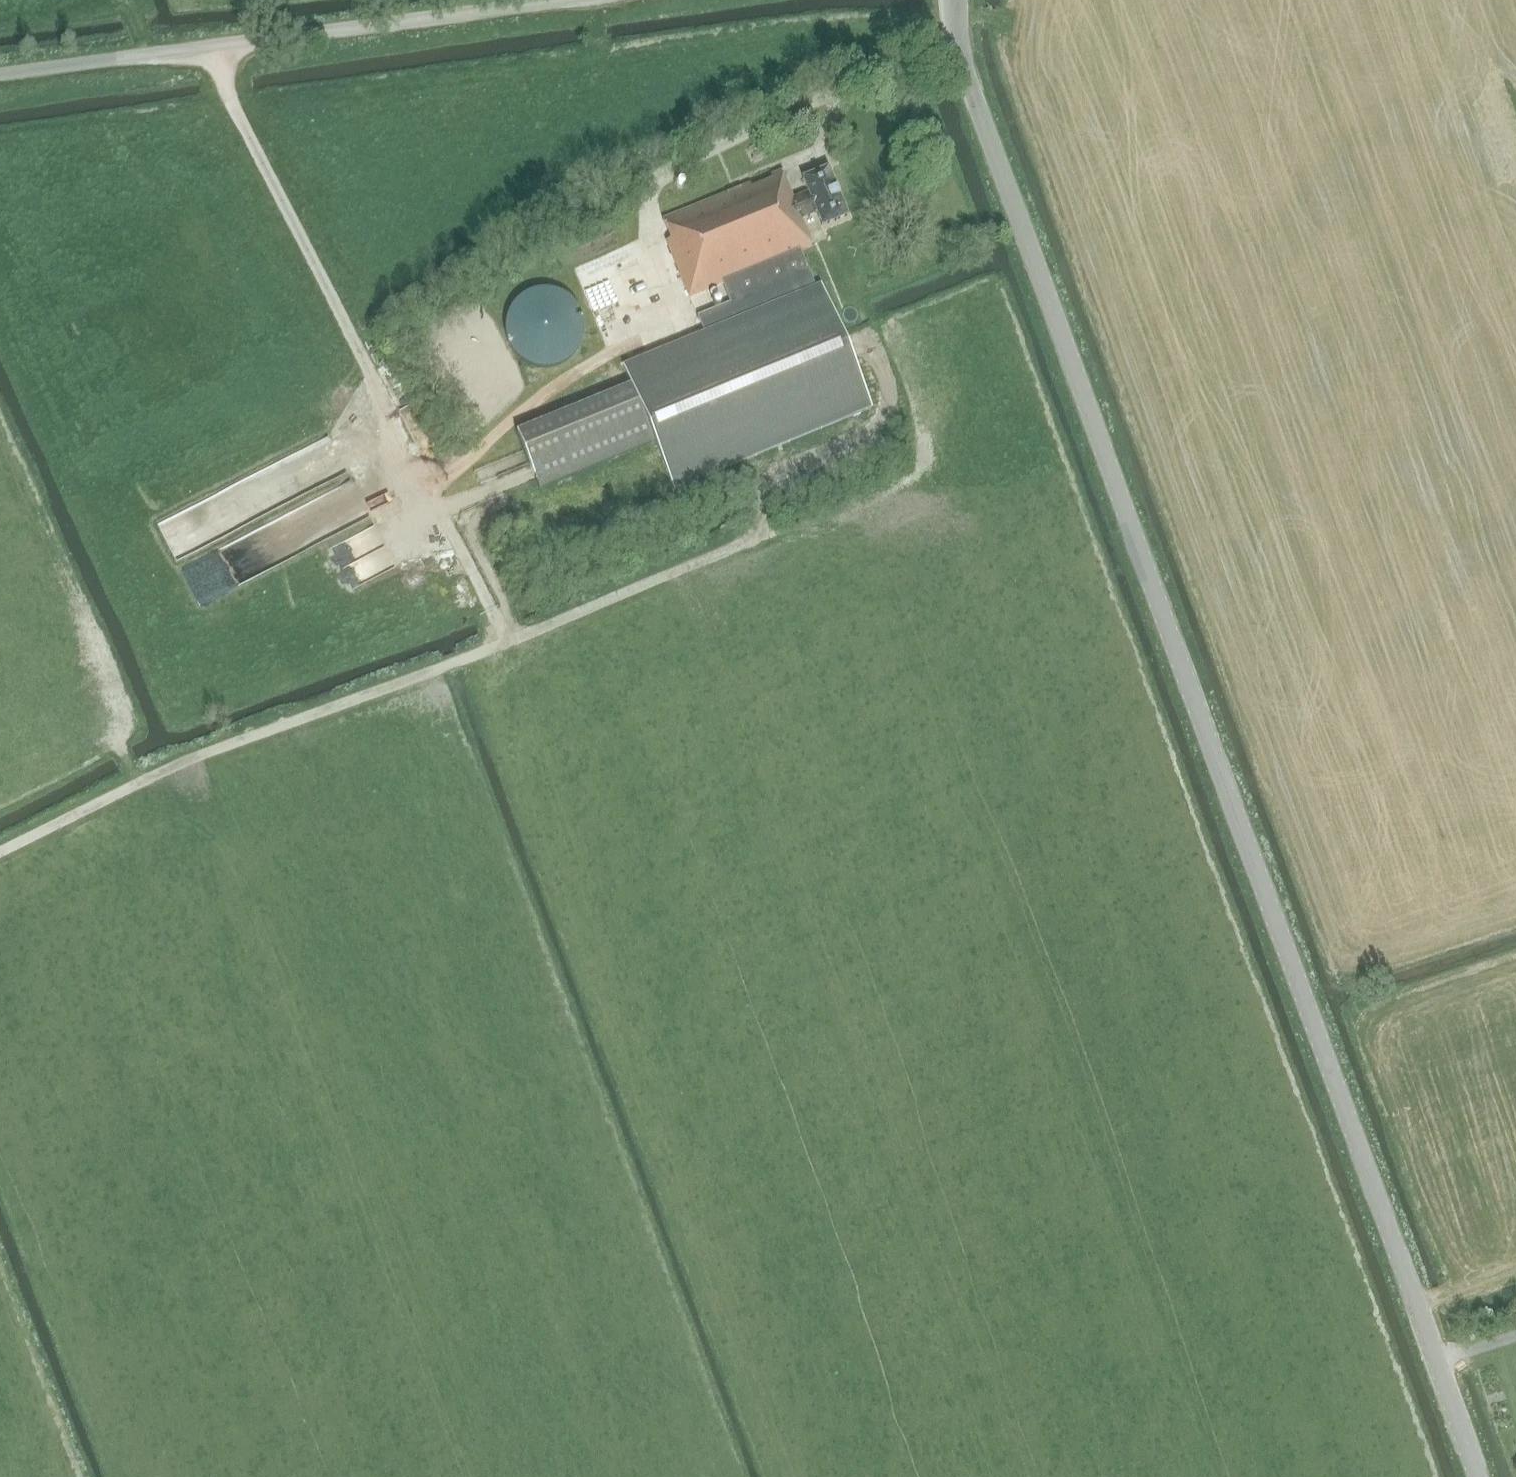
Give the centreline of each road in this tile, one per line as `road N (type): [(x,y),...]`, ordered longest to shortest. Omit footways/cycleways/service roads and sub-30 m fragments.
road 1 (tertiary): [(1478,1476),(967,78),(955,0)]
road 2 (tertiary): [(0,75),(565,0)]

